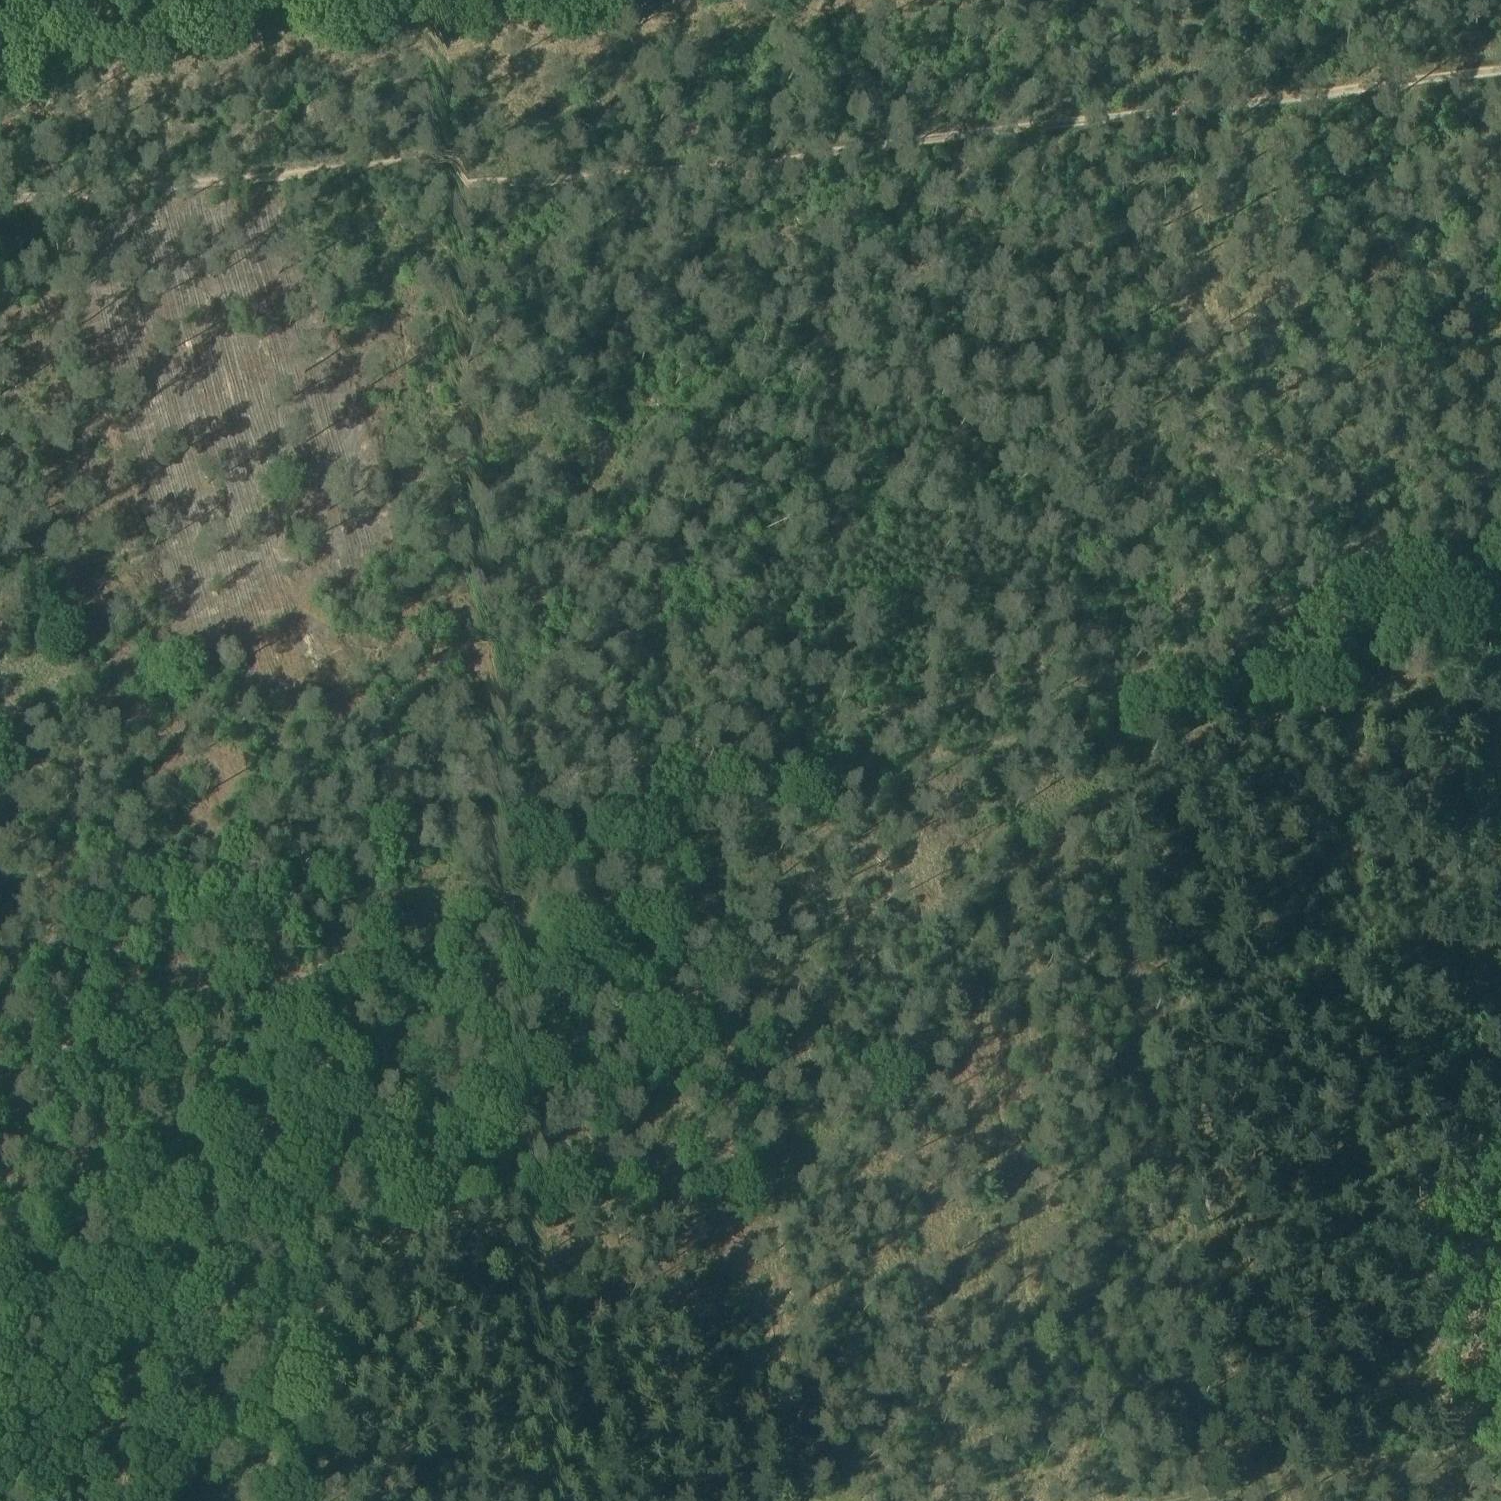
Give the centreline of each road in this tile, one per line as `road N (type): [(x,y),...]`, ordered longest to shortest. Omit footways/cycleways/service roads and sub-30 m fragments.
road 1 (track): [(1500,685),(0,904)]
road 2 (track): [(0,239),(820,141),(1500,71)]

